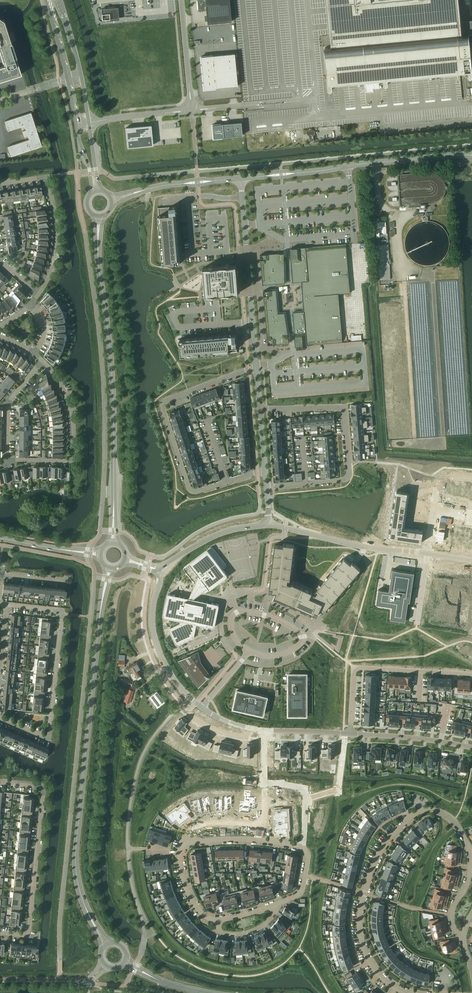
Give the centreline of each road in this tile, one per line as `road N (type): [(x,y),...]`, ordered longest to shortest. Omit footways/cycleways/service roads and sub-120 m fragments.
road 1 (secondary): [(101,606),(76,857),(90,916)]
road 2 (residential): [(409,992),(379,975),(362,942),(360,914),(376,858),(399,827),(426,810),(451,817),(470,850)]
road 3 (residential): [(256,366),(163,408),(192,491),(258,472)]
road 4 (secondary): [(98,248),(114,506)]
road 5 (residential): [(260,409),(344,407),(348,477),(267,486)]
road 6 (residential): [(6,605),(62,614),(49,736),(0,717)]
road 7 (residential): [(0,933),(28,932),(43,795),(39,787),(0,783)]
road 8 (residential): [(350,733),(355,667),(471,674)]
road 9 (residential): [(7,460),(73,461),(69,400),(42,361)]
road 10 (unclassified): [(297,173),(470,155)]
road 11 (residential): [(248,651),(231,628),(240,611),(302,634),(286,653),(255,654)]
road 12 (unclassified): [(256,366),(242,197)]
road 13 (residential): [(266,522),(427,555)]
road 14 (residential): [(0,184),(48,183),(56,250),(38,295)]
road 15 (unclassified): [(202,708),(171,675),(155,639),(159,585)]
road 16 (unclassified): [(471,748),(350,733)]
road 17 (residential): [(275,904),(301,892),(308,853),(260,840)]

